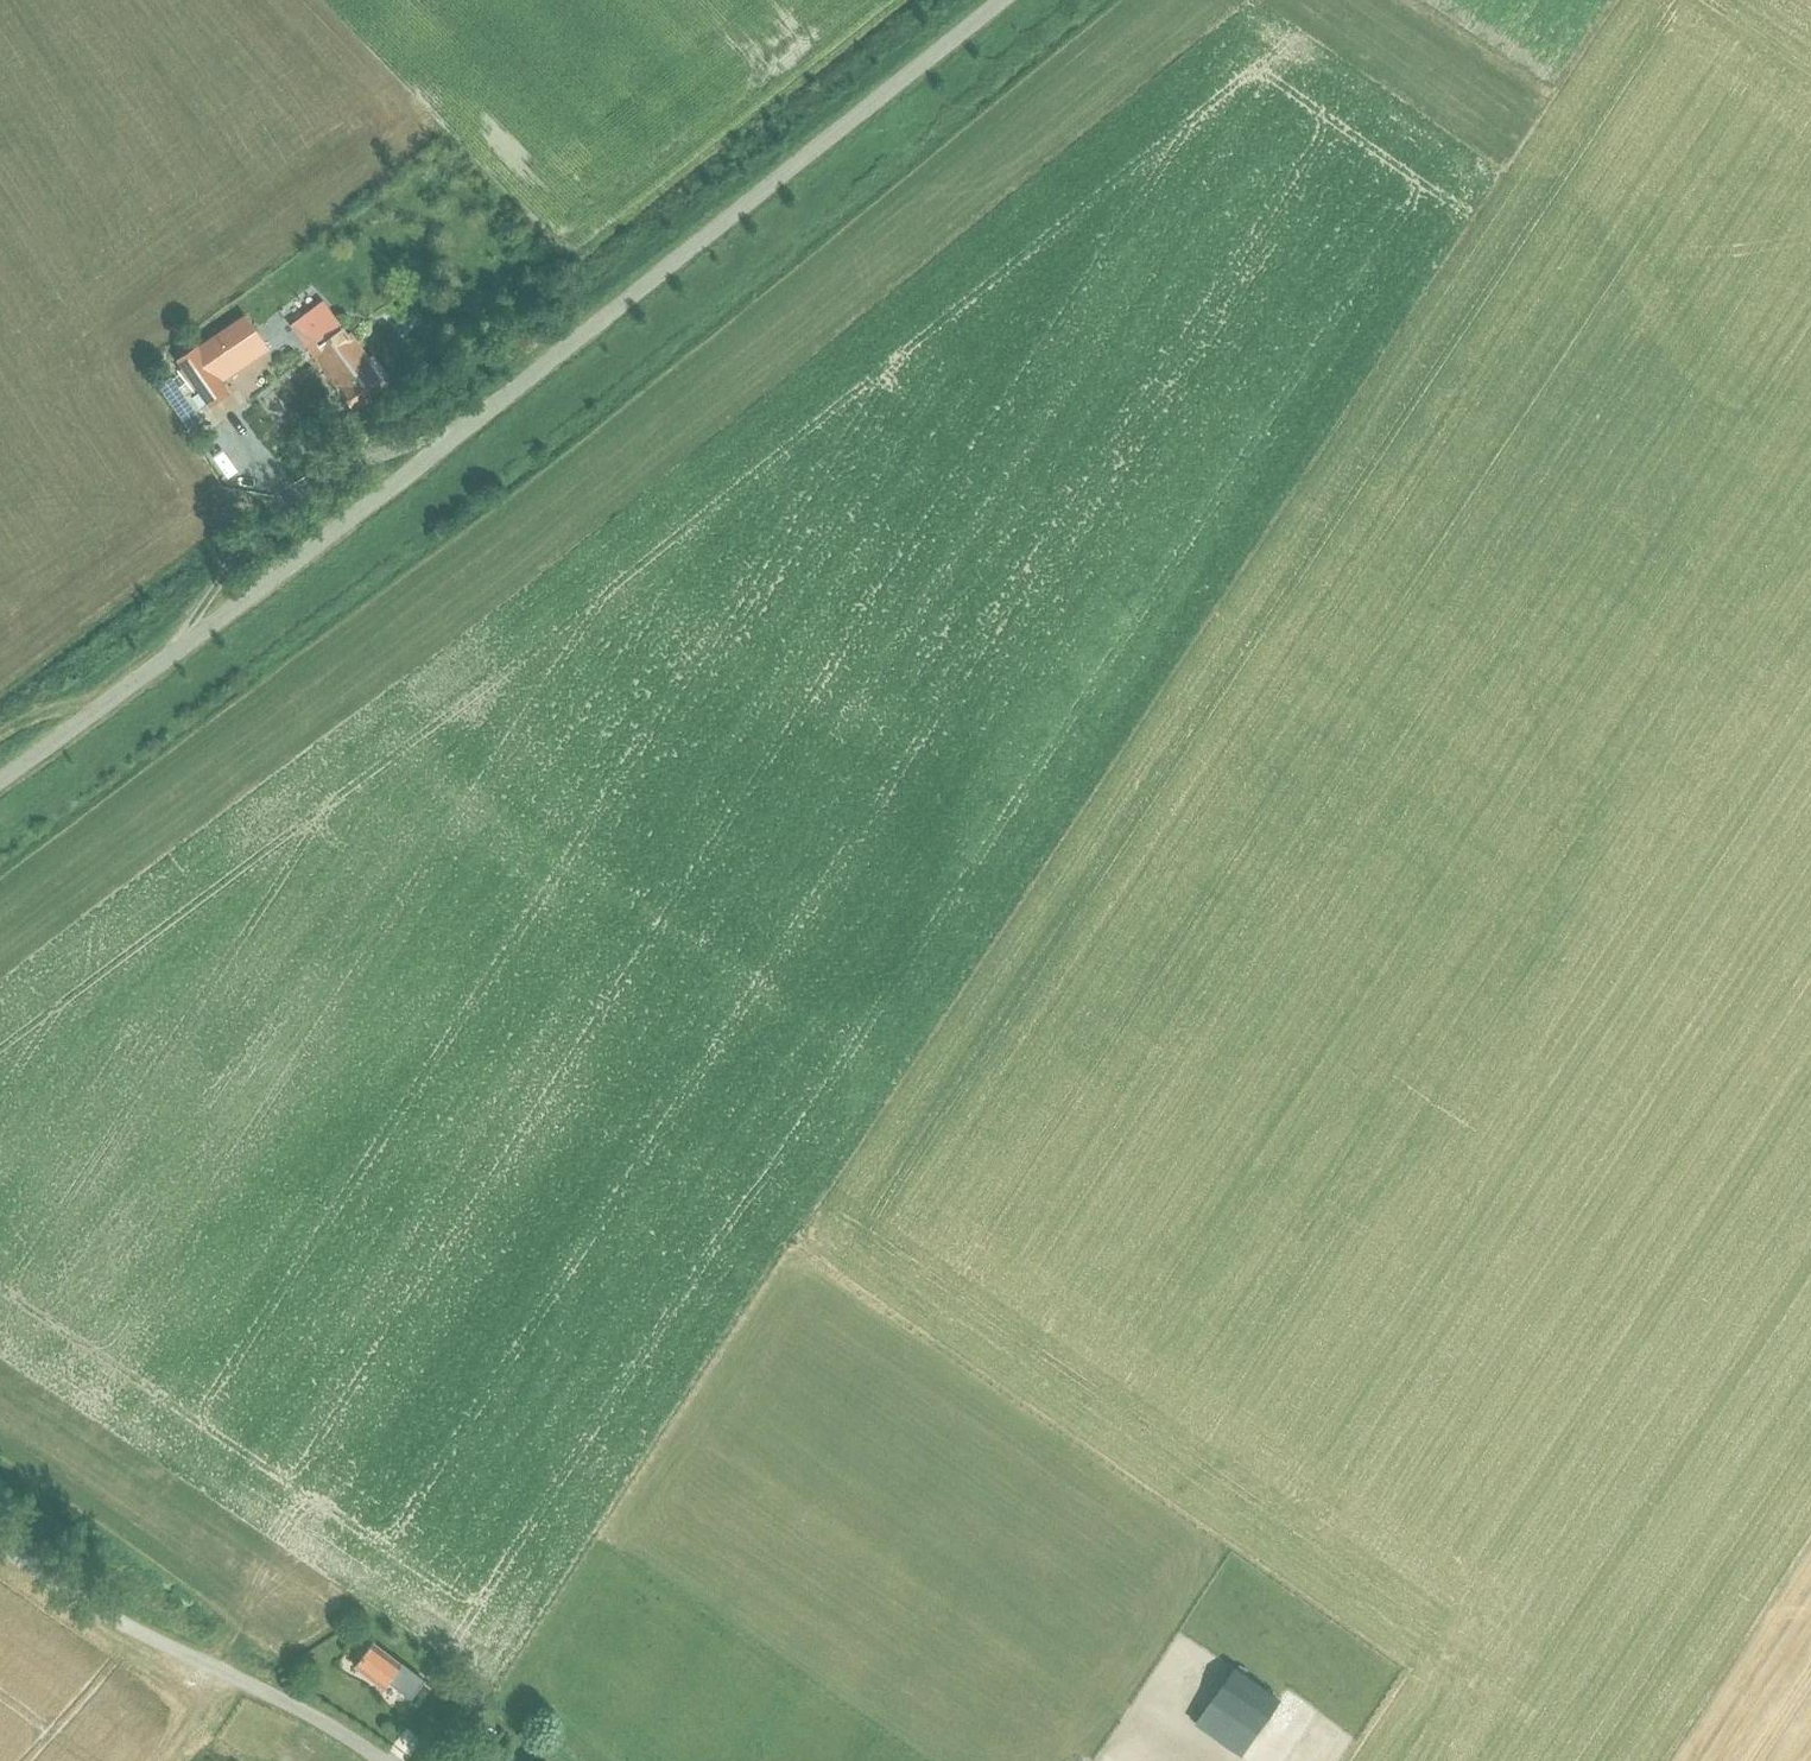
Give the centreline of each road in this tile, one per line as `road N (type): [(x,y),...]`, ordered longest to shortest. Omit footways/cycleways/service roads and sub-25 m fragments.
road 1 (unclassified): [(0,780),(259,590),(1002,0)]
road 2 (unclassified): [(381,1760),(304,1712),(95,1609),(0,1544)]

